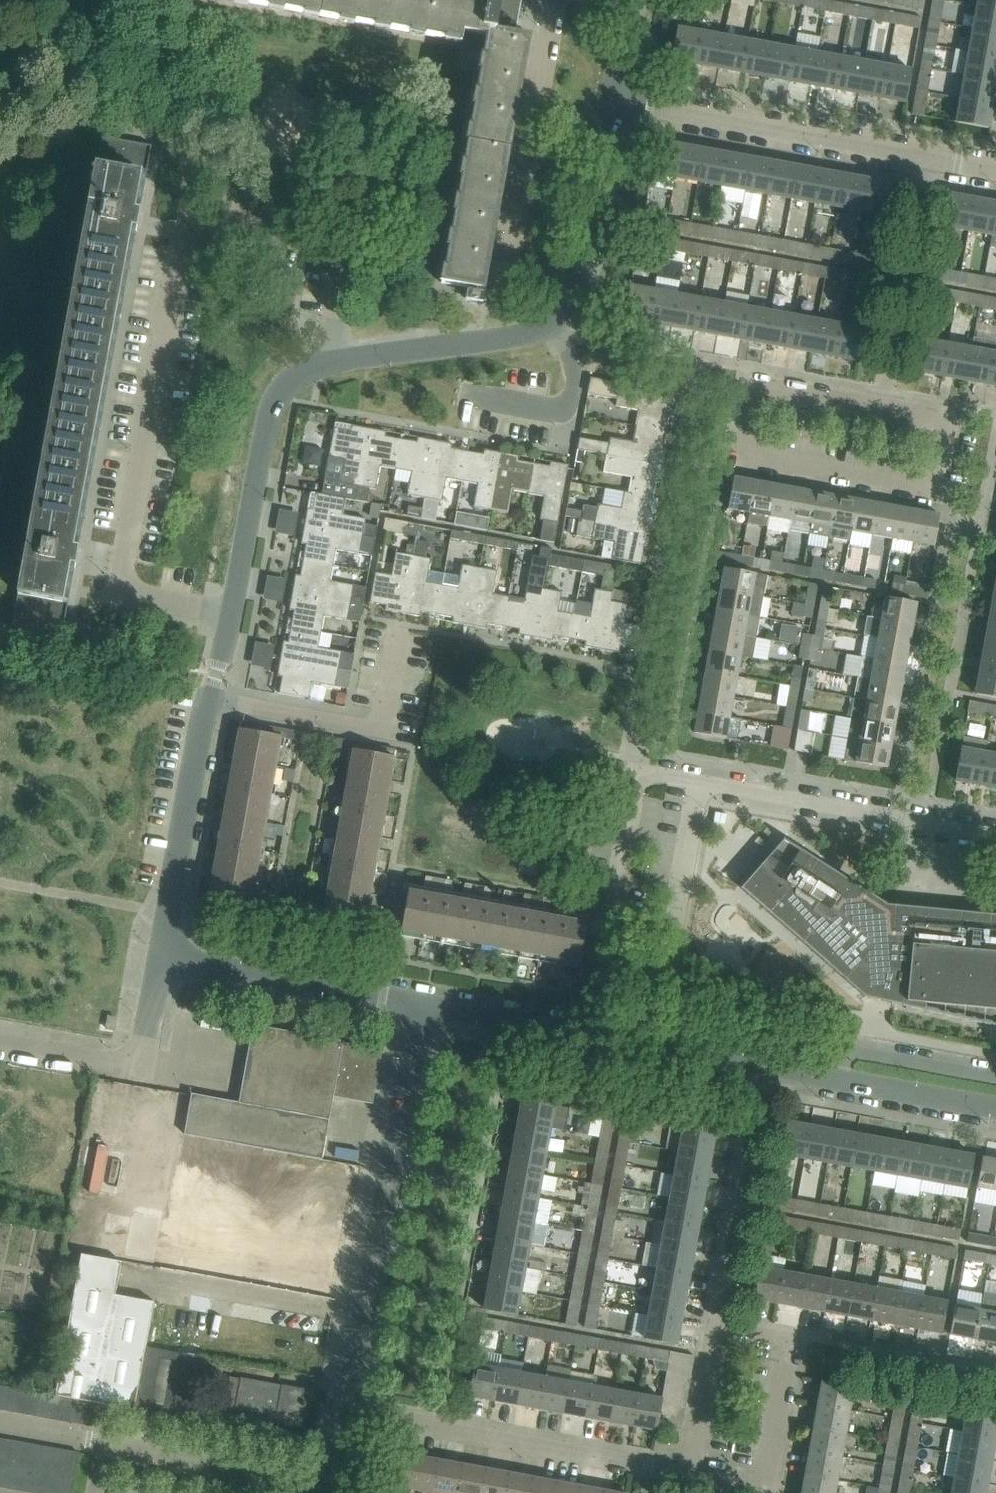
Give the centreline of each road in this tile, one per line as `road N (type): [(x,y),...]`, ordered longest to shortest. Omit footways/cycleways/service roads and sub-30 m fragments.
road 1 (residential): [(583,1037),(633,789),(642,778),(657,773),(926,821)]
road 2 (unclassified): [(231,619),(139,603),(122,581),(188,219)]
road 3 (residential): [(326,362),(535,332),(560,316),(579,277),(613,101)]
road 4 (residential): [(995,1112),(583,1037)]
road 5 (residential): [(344,1415),(418,1004)]
road 6 (residential): [(689,1476),(344,1415)]
road 7 (residential): [(163,958),(203,719),(231,619)]
road 8 (residential): [(330,1483),(0,1422)]
road 9 (residential): [(744,437),(757,460),(928,487),(942,415),(883,399)]
road 10 (residential): [(927,159),(613,101)]
road 11 (unclassified): [(501,307),(557,0)]
road 12 (residential): [(231,619),(269,412),(283,388),(326,362)]
road 13 (unclassified): [(326,362),(344,270),(339,252),(188,219)]
road 14 (residential): [(418,1004),(163,958)]
road 15 (residential): [(0,1038),(128,1062),(141,1057),(163,958)]
road 16 (residential): [(883,399),(927,159)]
road 17 (residential): [(689,1476),(714,1328),(786,1339)]
road 18 (residential): [(786,1339),(761,1487),(689,1476)]
road 19 (residential): [(883,399),(763,380),(752,389),(744,437)]
road 20 (residential): [(583,1037),(418,1004)]
road 21 (unclassified): [(188,219),(190,164),(134,133)]

